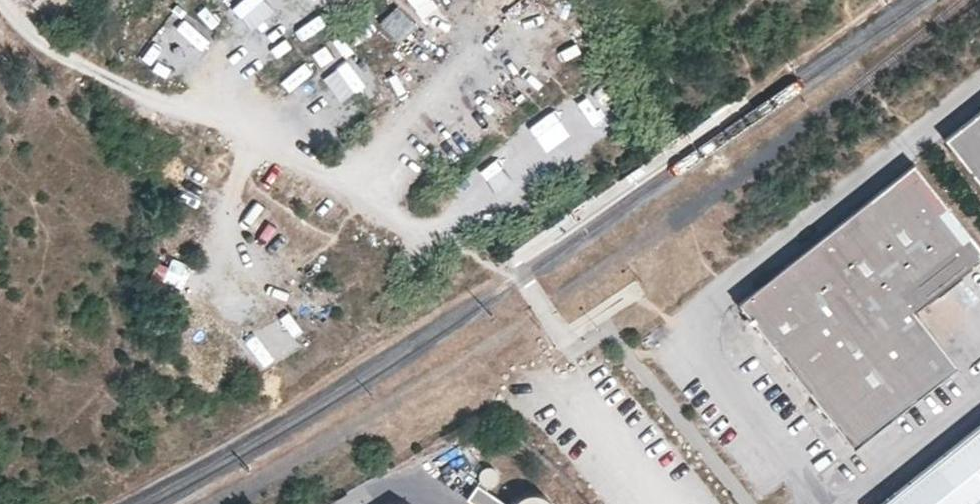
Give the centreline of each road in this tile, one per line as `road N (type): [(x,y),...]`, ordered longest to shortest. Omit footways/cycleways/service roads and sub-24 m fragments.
road 1 (track): [(154,112),(455,243)]
road 2 (residential): [(0,5),(44,54),(154,112)]
road 3 (unclassified): [(580,385),(677,503)]

